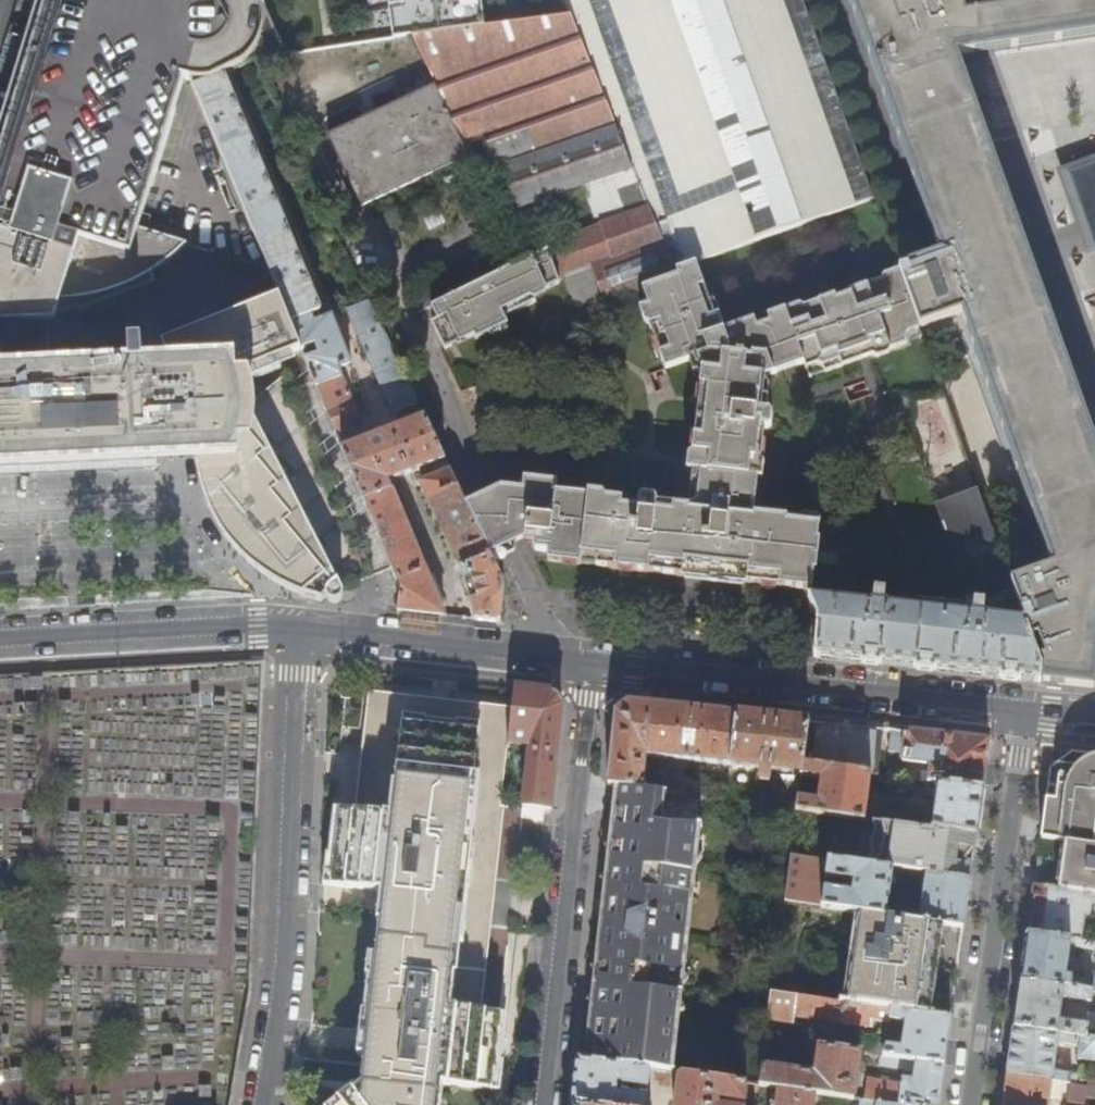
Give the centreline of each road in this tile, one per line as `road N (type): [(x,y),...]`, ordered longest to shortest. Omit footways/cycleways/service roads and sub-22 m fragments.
road 1 (unclassified): [(262,1104),(285,979),(301,631)]
road 2 (residential): [(545,1104),(596,667)]
road 3 (secondary): [(1027,712),(596,667)]
road 4 (residential): [(1027,712),(971,1104)]
road 5 (secondary): [(301,631),(0,640)]
road 6 (secondary): [(596,667),(301,631)]

